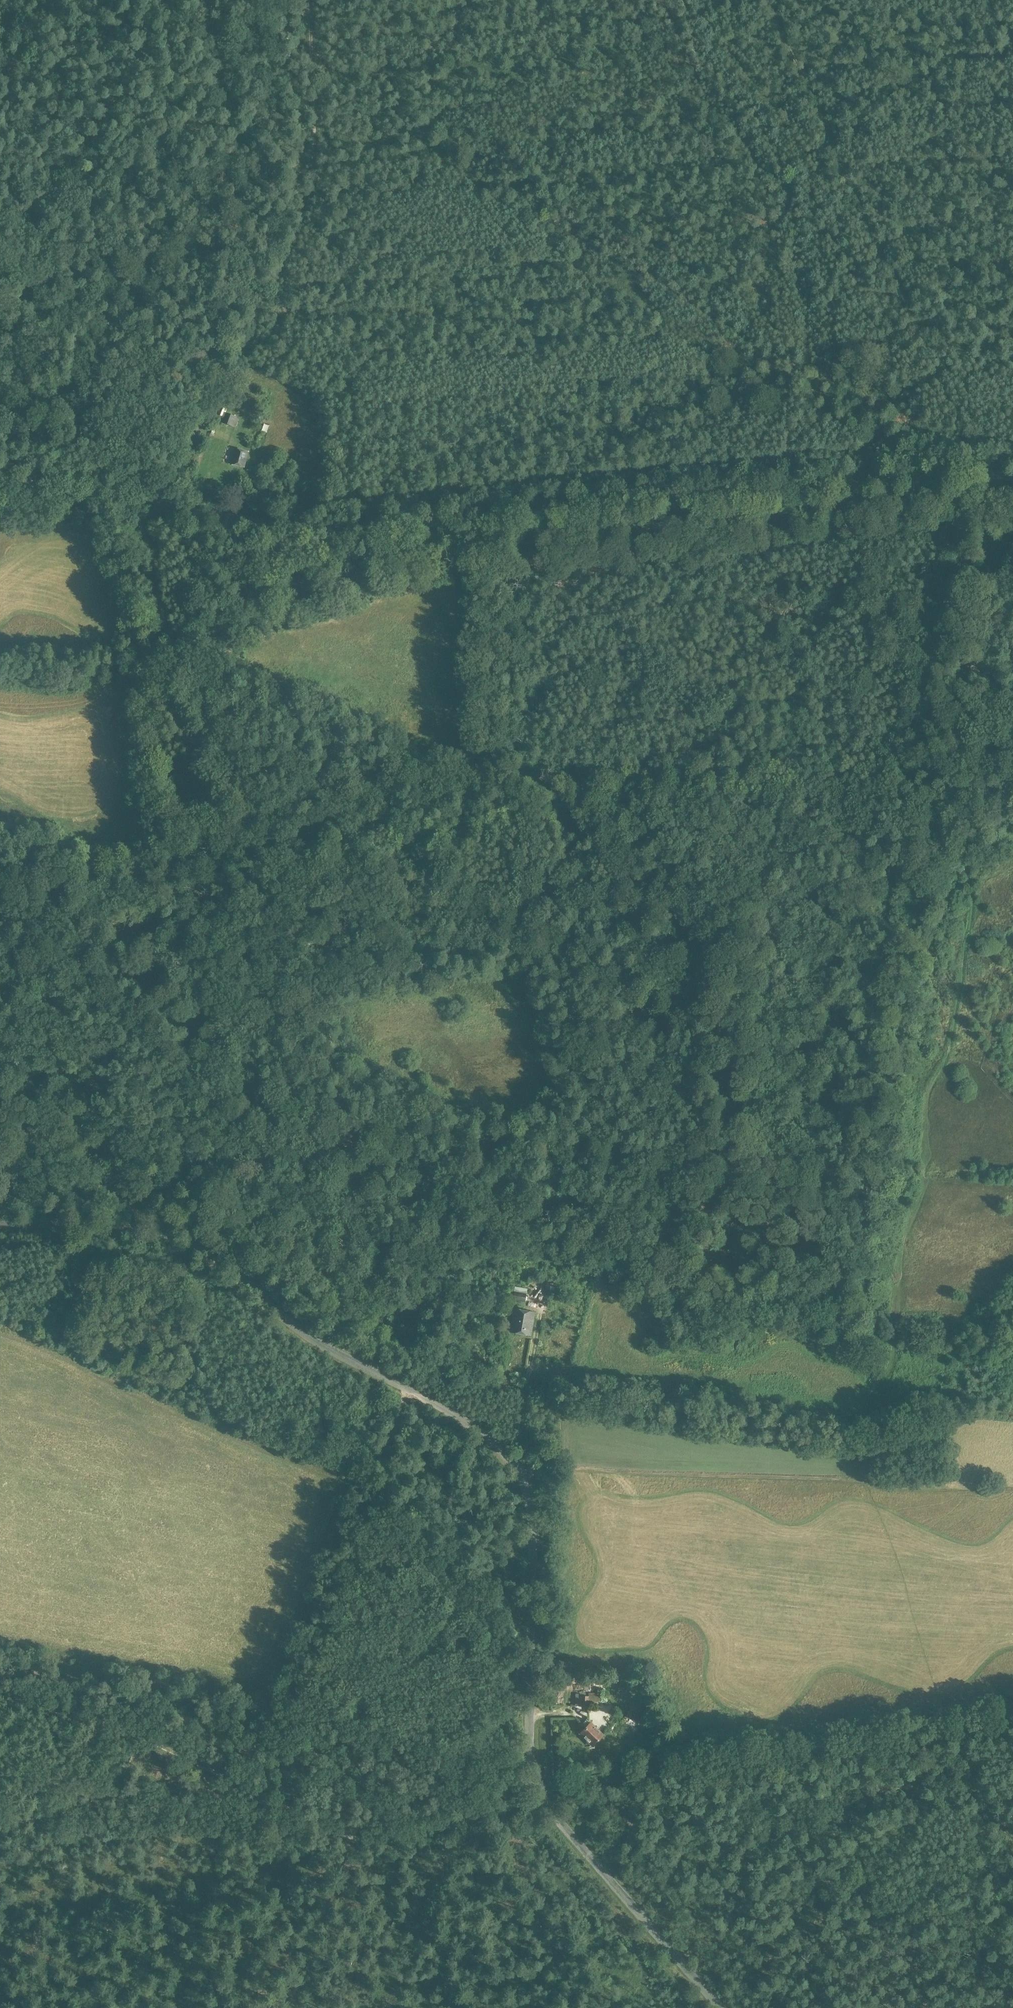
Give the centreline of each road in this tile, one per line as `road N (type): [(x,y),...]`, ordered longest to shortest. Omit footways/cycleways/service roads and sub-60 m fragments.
road 1 (tertiary): [(721,2007),(540,1792),(530,1745),(531,1513),(522,1481),(499,1449),(442,1408),(311,1337),(234,1268),(189,1241),(103,1227),(0,1225)]
road 2 (unclassified): [(1012,474),(942,471),(335,527),(0,476)]
road 3 (track): [(258,854),(948,764),(994,544),(1010,521)]
road 4 (track): [(258,854),(166,642),(152,506),(300,219),(313,159),(310,0)]
road 5 (track): [(395,1383),(401,1336),(320,1252),(312,1192),(207,1028),(258,854)]
road 6 (track): [(543,1798),(361,1840),(112,1724),(0,1690)]
road 7 (track): [(992,477),(773,0)]
road 8 (track): [(1012,1487),(504,1470)]
road 9 (track): [(1012,1722),(540,1792)]
road 10 (track): [(378,1839),(478,1629),(496,1617),(531,1614)]
road 11 (track): [(0,887),(45,880),(79,889),(178,998),(206,1012)]

